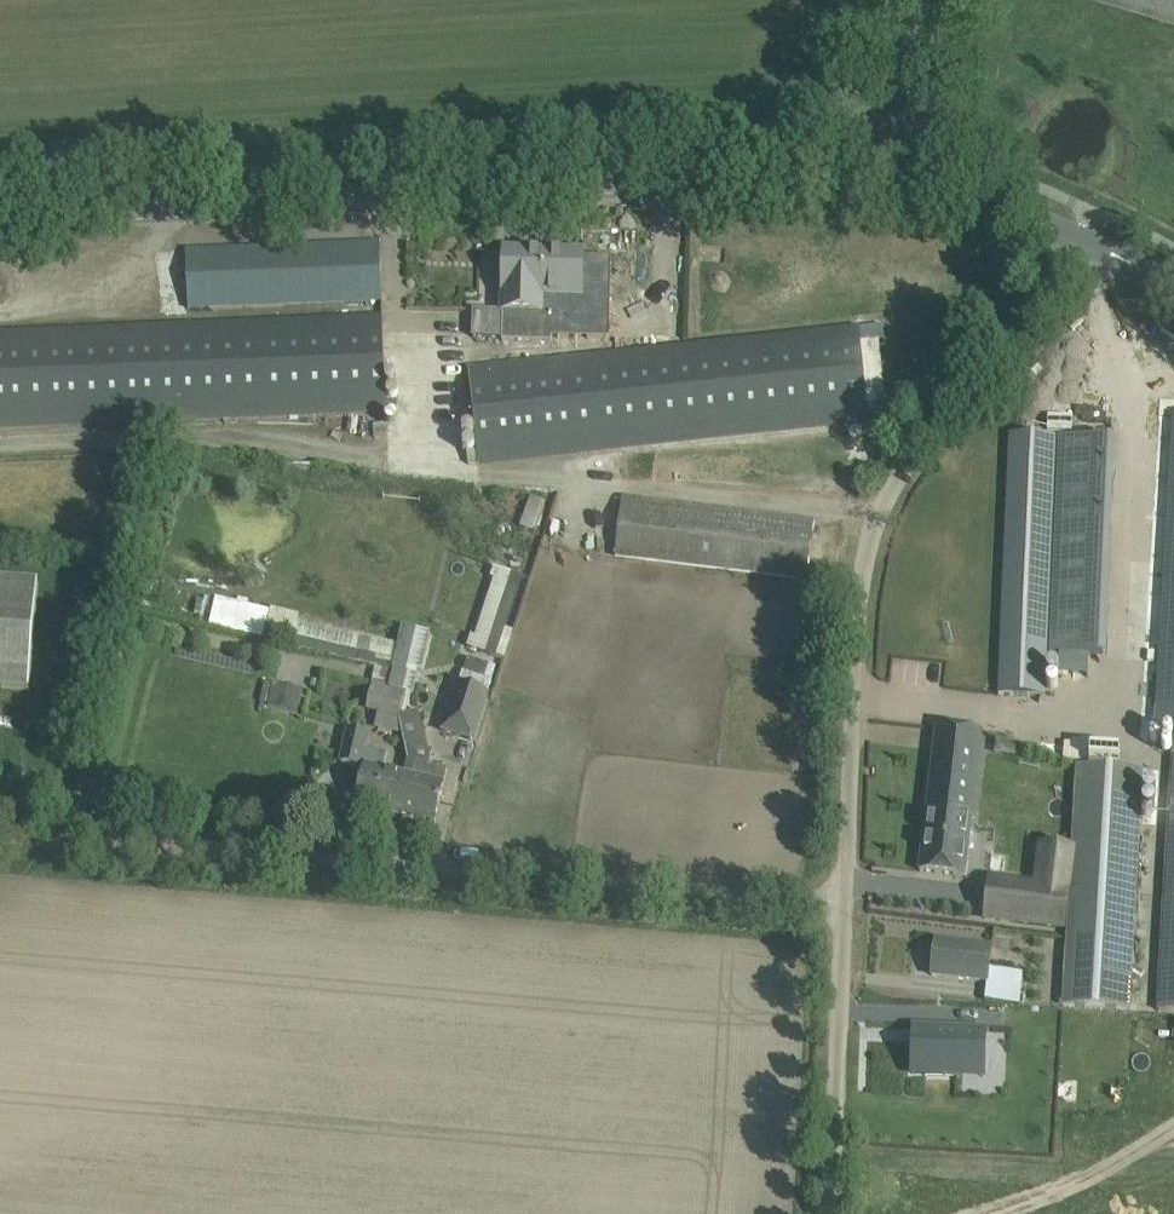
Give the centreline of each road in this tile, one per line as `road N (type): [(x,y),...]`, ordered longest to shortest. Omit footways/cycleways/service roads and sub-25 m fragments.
road 1 (tertiary): [(869,172),(0,220)]
road 2 (unclassified): [(844,901),(859,582),(883,502),(917,449),(1092,245)]
road 3 (unclassified): [(844,901),(334,854)]
road 4 (track): [(334,854),(0,828)]
road 5 (unclassified): [(831,1213),(844,901)]
road 6 (tertiary): [(1092,245),(978,201),(869,172)]
road 7 (tertiary): [(869,172),(919,0)]

